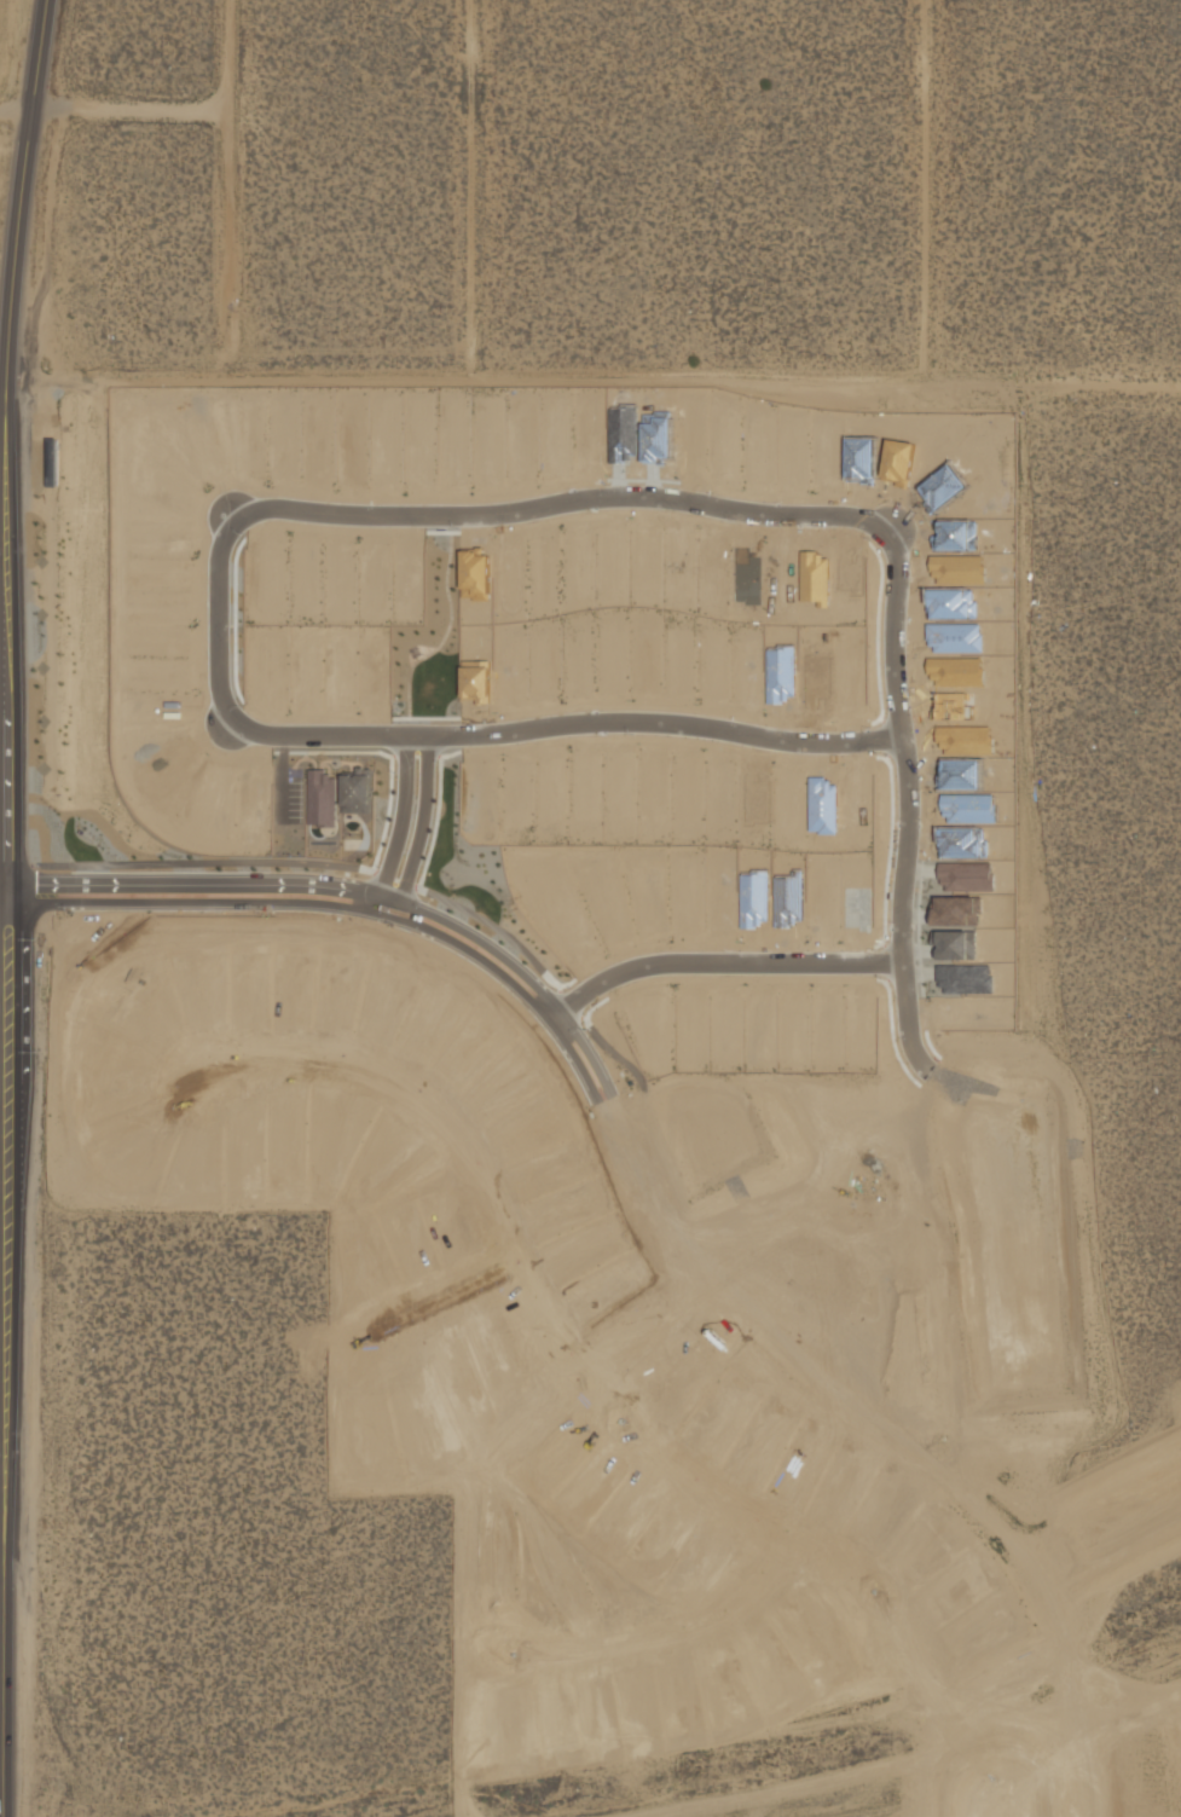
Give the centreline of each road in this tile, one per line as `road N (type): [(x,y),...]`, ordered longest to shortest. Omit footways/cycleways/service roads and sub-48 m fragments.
road 1 (tertiary): [(58,0),(17,380),(7,1816)]
road 2 (tertiary): [(1075,1647),(1034,1562),(982,1498),(924,1452),(794,1381),(714,1310),(670,1249),(578,1040),(497,956),(423,916),(351,895),(15,890)]
road 3 (tertiary): [(15,907),(337,912),(425,934),(496,976),(568,1053),(653,1244),(704,1321),(772,1382),(905,1456),(965,1503),(1018,1566),(1060,1653)]
road 4 (track): [(17,380),(1180,383)]
road 5 (residential): [(201,1083),(237,1064),(329,1064),(381,1080),(435,1116),(468,1162),(537,1319),(603,1411),(682,1482),(866,1589),(881,1609),(891,1651)]
road 6 (residential): [(232,723),(267,740),(479,740),(643,727),(793,746),(901,743)]
road 7 (residential): [(236,527),(264,514),(477,520),(616,500),(853,520),(884,538)]
road 8 (residential): [(884,538),(897,574),(893,688),(907,782),(902,982),(909,1051),(928,1075)]
road 9 (track): [(932,382),(931,0)]
road 10 (track): [(484,380),(485,0)]
road 11 (residential): [(902,968),(646,968),(602,985),(546,1025)]
road 12 (residential): [(511,1643),(567,1653),(702,1630),(752,1596),(785,1541)]
road 13 (residential): [(232,723),(218,683),(218,554),(236,527)]
road 14 (residential): [(395,925),(421,832),(424,740)]
road 15 (residential): [(405,740),(403,826),(372,919)]
road 16 (residential): [(378,1349),(416,1313),(513,1273)]
road 17 (residential): [(694,1285),(575,1377)]
road 18 (residential): [(590,1395),(708,1302)]

